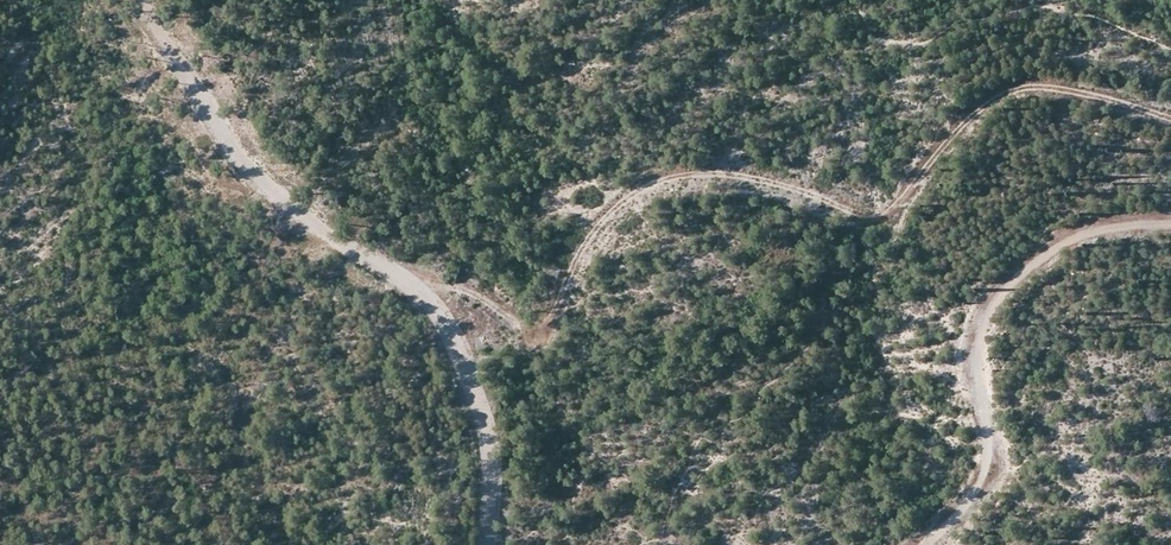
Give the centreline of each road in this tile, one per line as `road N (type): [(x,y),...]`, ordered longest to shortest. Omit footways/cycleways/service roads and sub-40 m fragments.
road 1 (track): [(1170,225),(1095,228),(1033,260),(992,304),(969,339),(991,474),(961,510),(912,544)]
road 2 (track): [(143,0),(245,162),(319,230),(418,287)]
road 3 (track): [(418,287),(475,403),(489,493),(484,544)]

